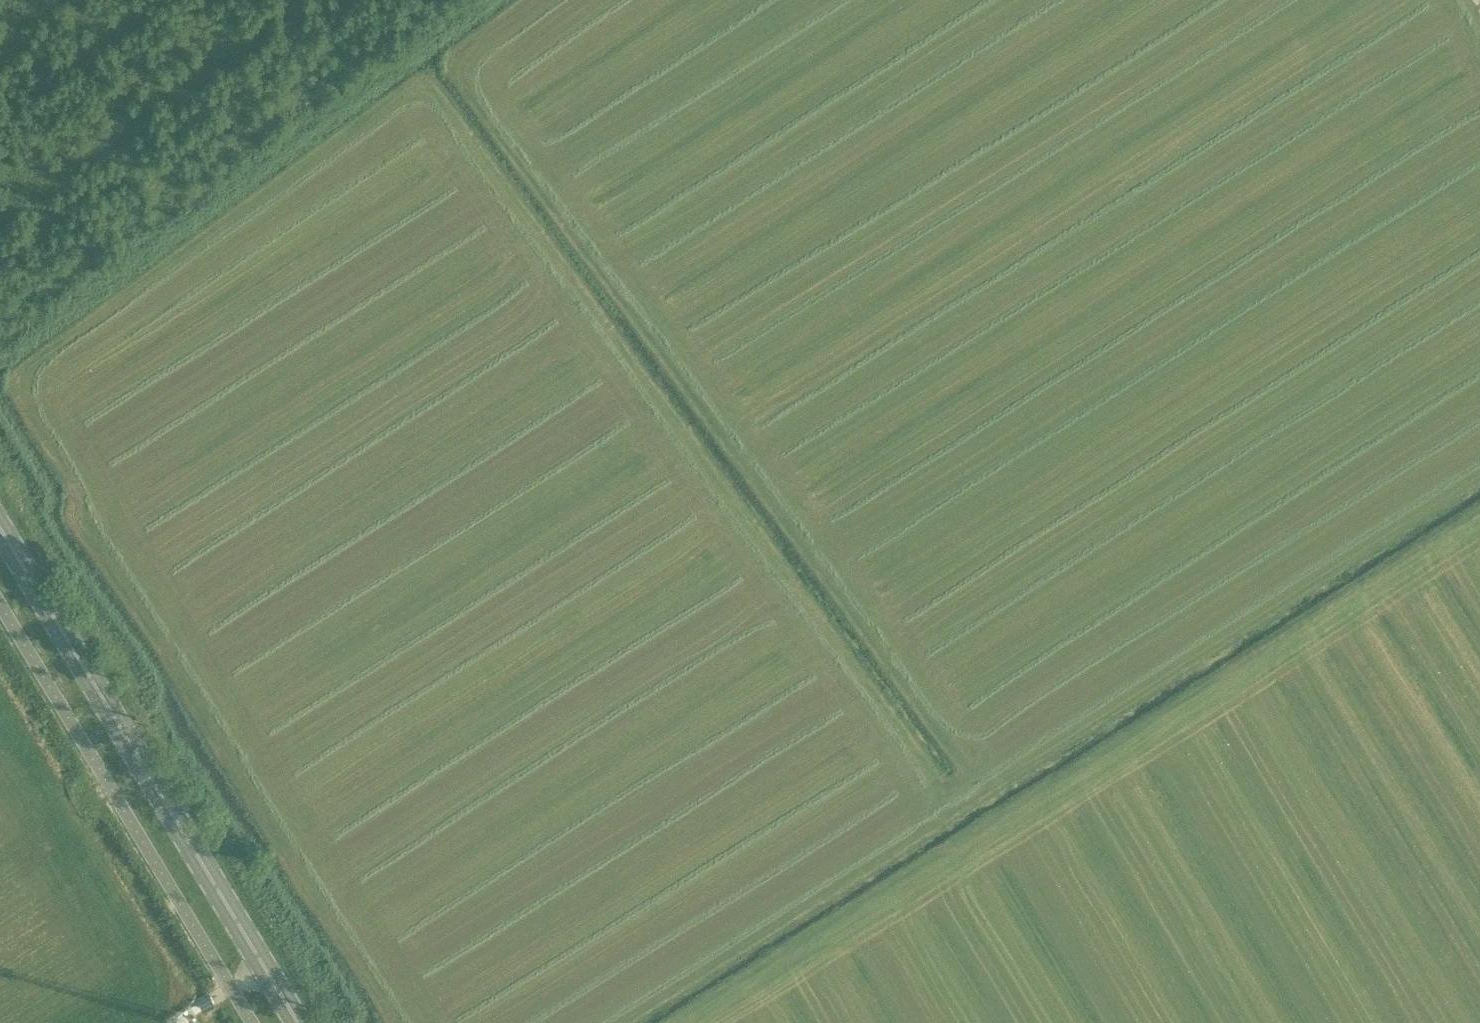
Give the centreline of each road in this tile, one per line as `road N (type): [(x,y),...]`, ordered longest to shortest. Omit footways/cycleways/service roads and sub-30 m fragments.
road 1 (secondary): [(297,1022),(0,533)]

